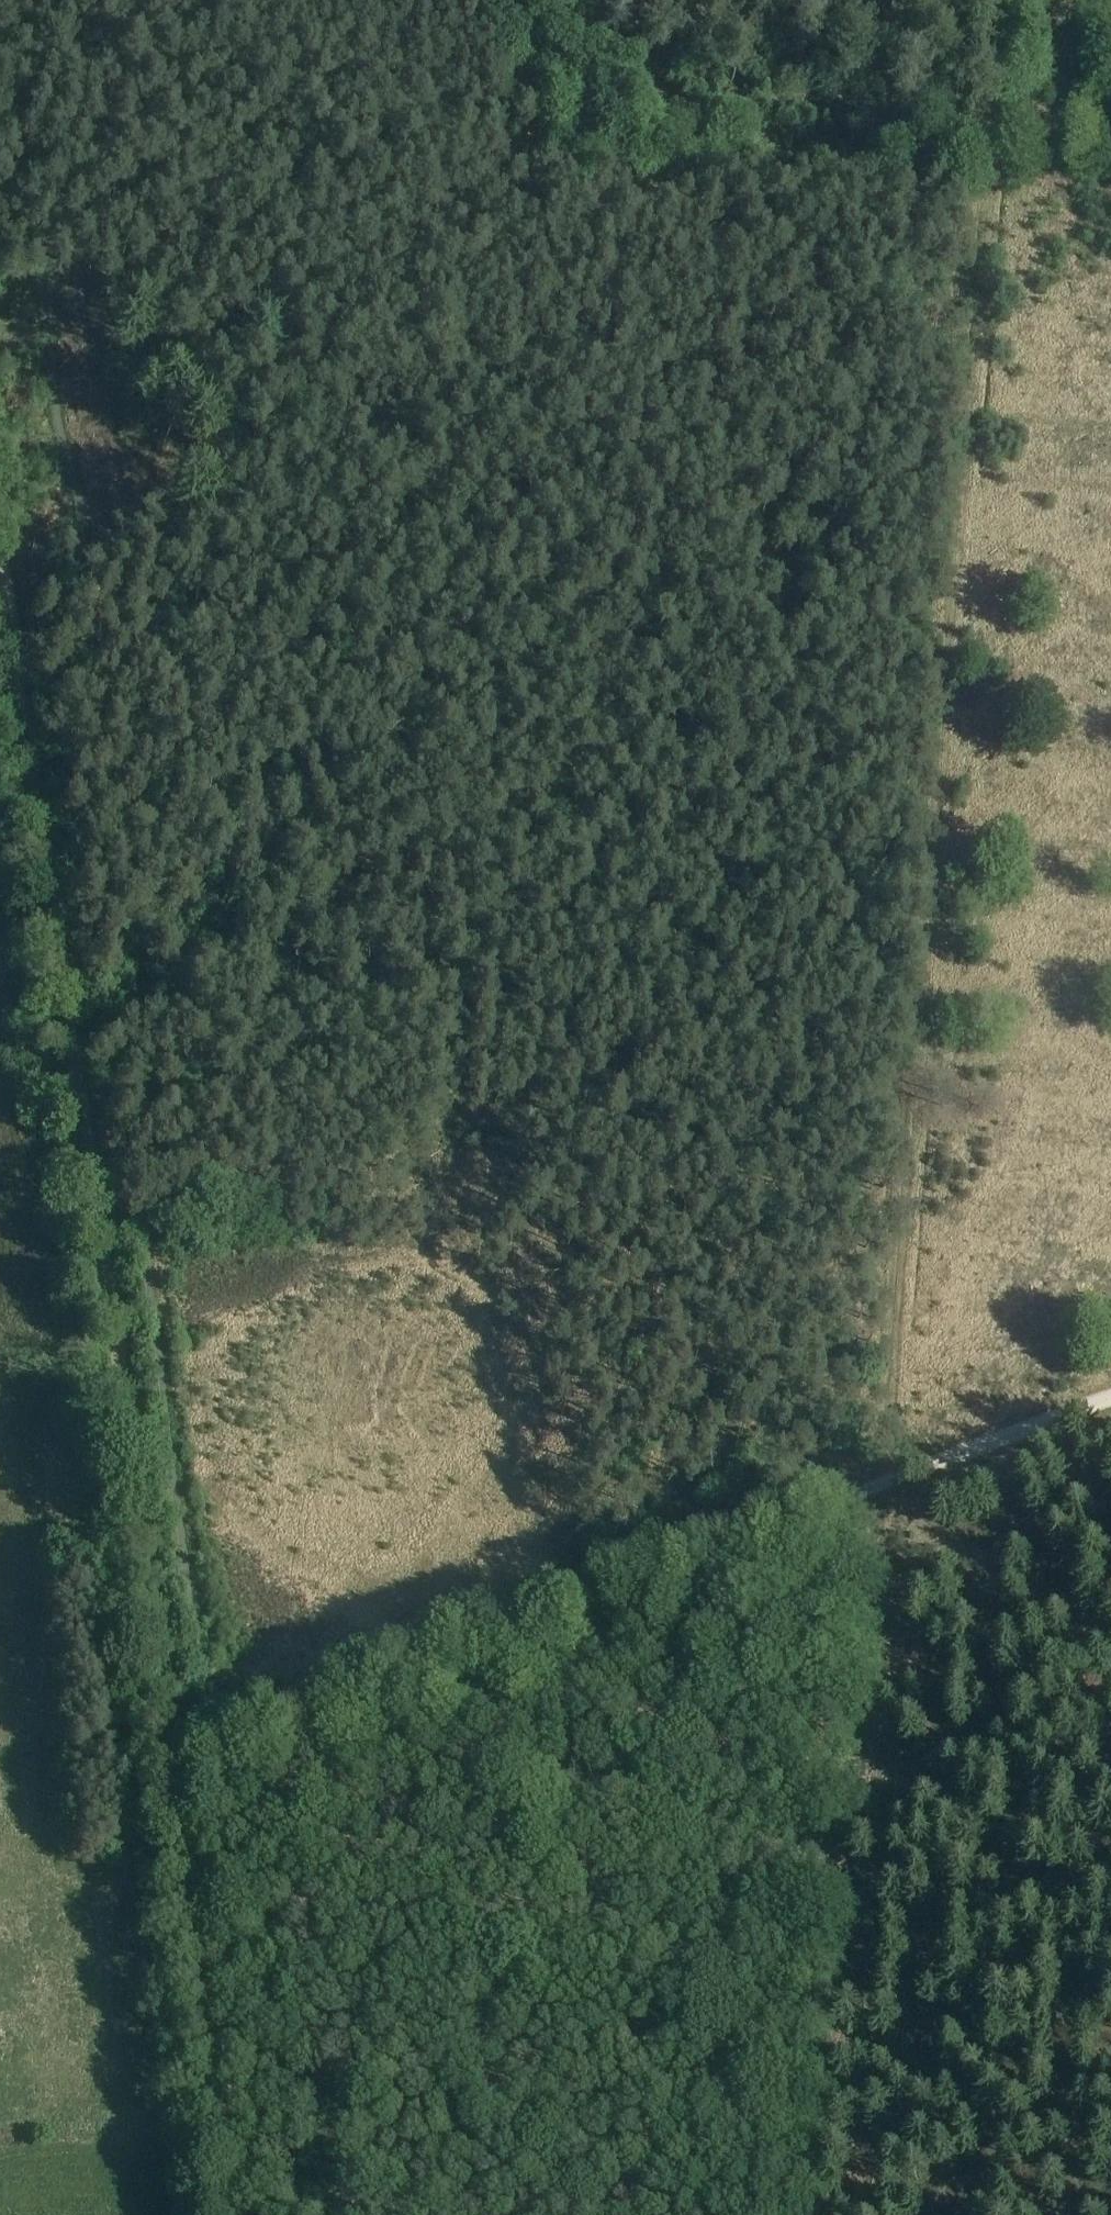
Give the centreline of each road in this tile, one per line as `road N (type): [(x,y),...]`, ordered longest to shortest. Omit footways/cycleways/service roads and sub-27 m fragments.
road 1 (track): [(246,2214),(0,555)]
road 2 (track): [(1110,1407),(179,1760)]

